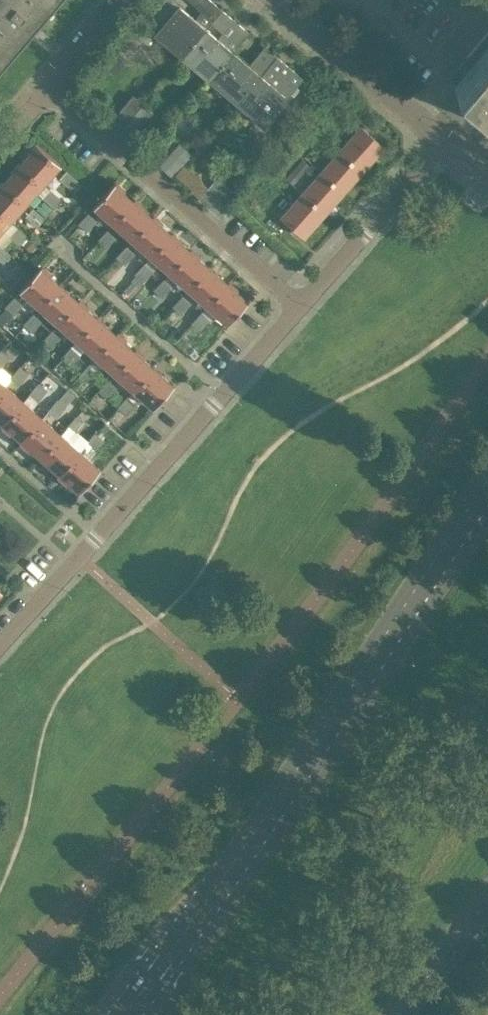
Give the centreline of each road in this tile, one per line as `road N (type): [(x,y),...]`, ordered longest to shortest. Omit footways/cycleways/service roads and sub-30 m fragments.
road 1 (primary): [(487,493),(121,1014)]
road 2 (residential): [(0,641),(297,305)]
road 3 (residential): [(46,89),(297,305)]
road 4 (residential): [(270,0),(444,145)]
road 5 (residential): [(297,305),(444,145)]
road 6 (primary): [(392,1014),(487,894)]
road 7 (residential): [(46,89),(126,0)]

